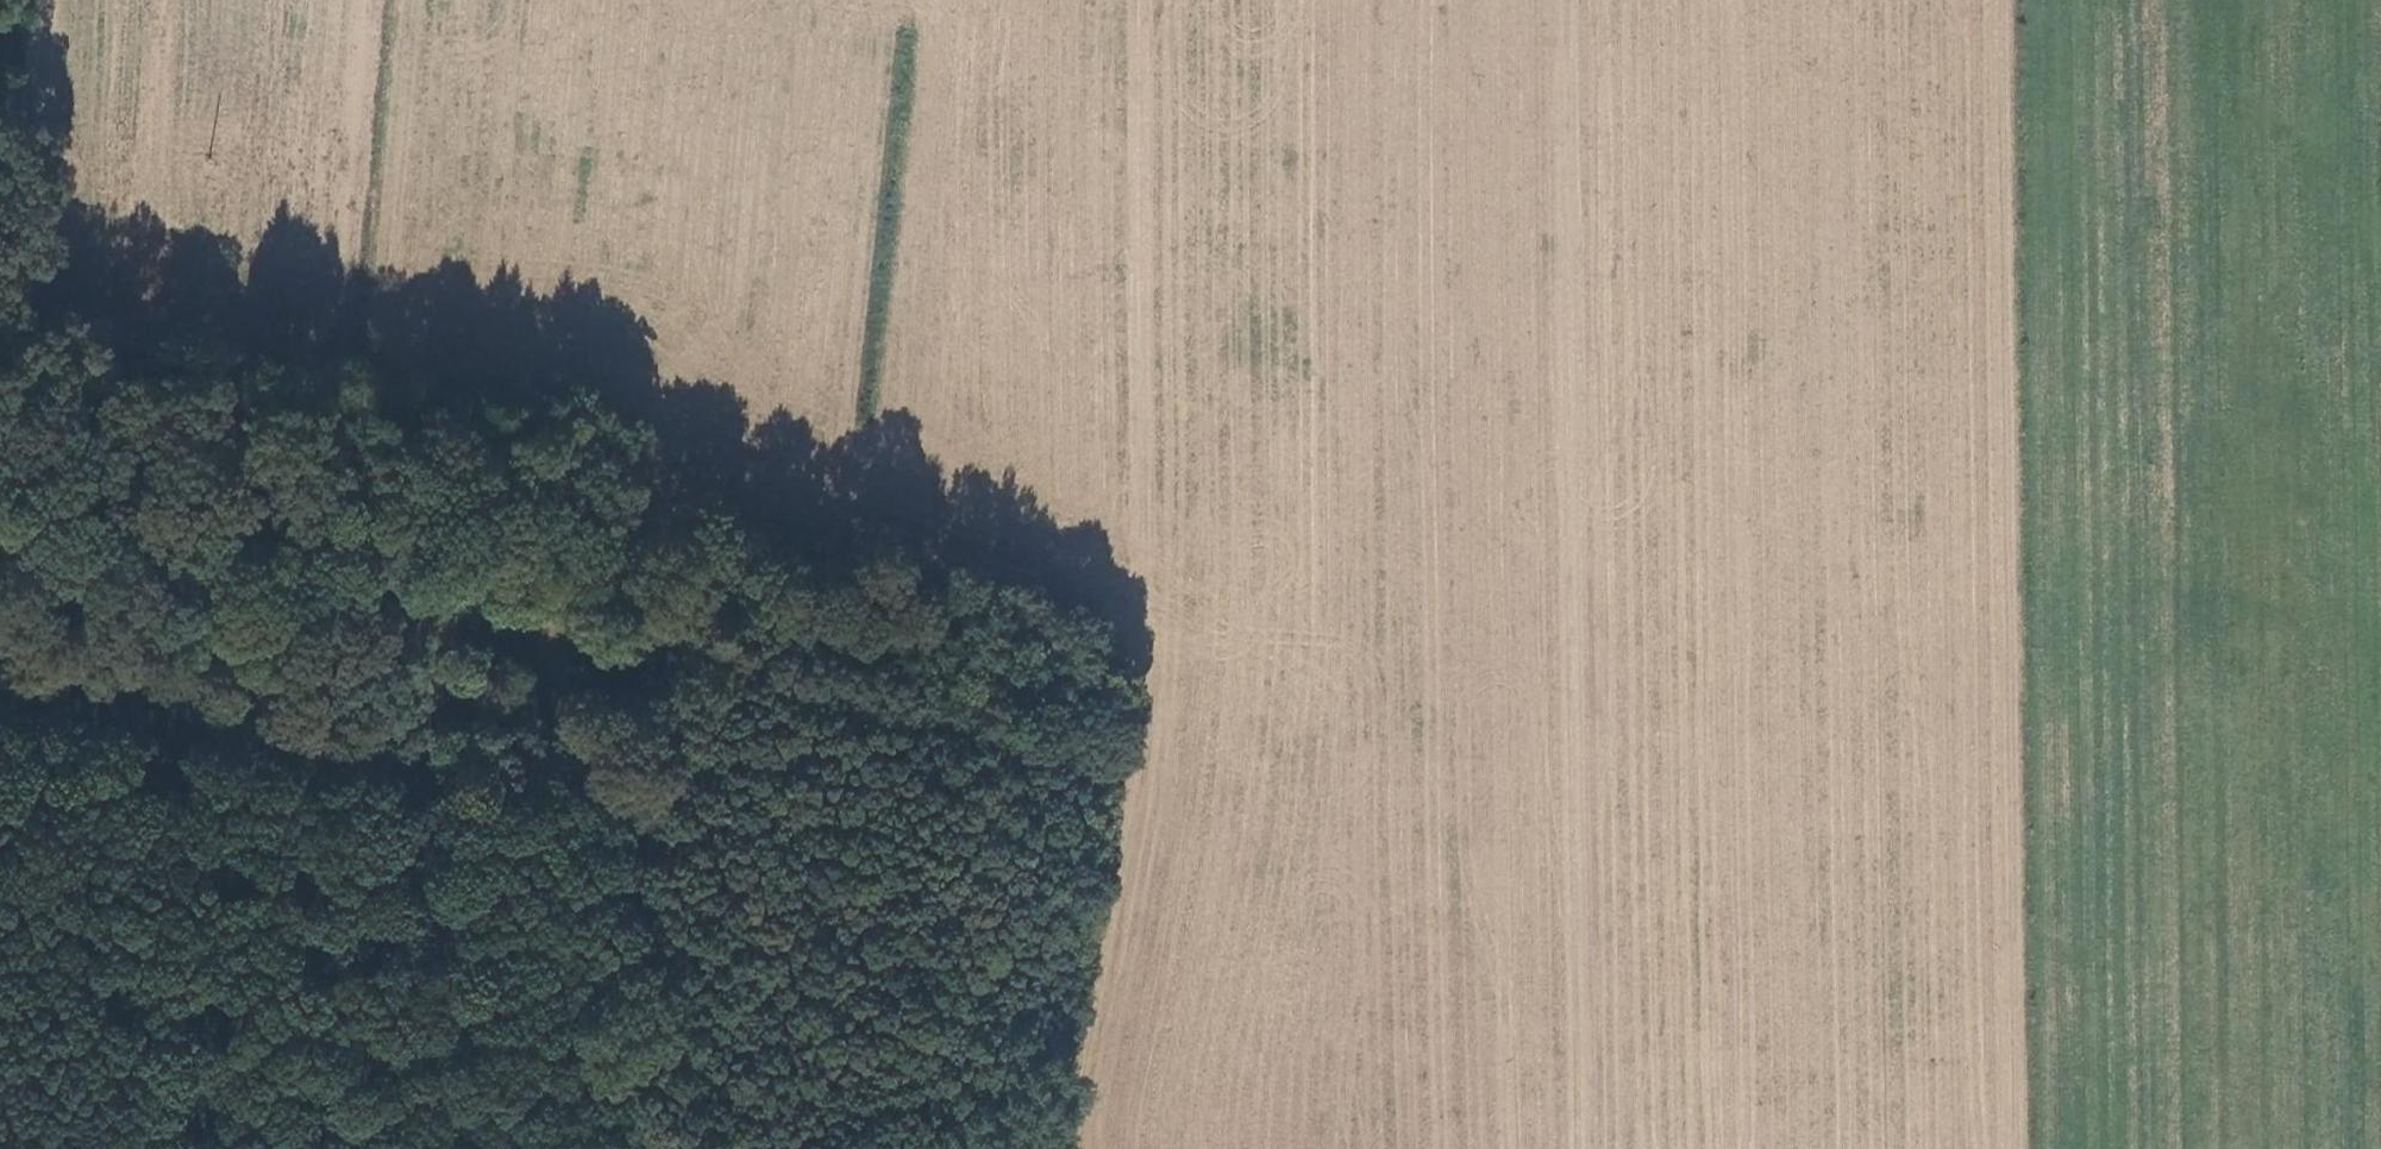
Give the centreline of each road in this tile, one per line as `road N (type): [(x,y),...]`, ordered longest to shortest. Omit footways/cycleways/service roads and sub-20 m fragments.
road 1 (track): [(1078,1148),(1076,1102),(1139,792),(701,682),(397,781),(0,711)]
road 2 (track): [(397,781),(430,1148)]

